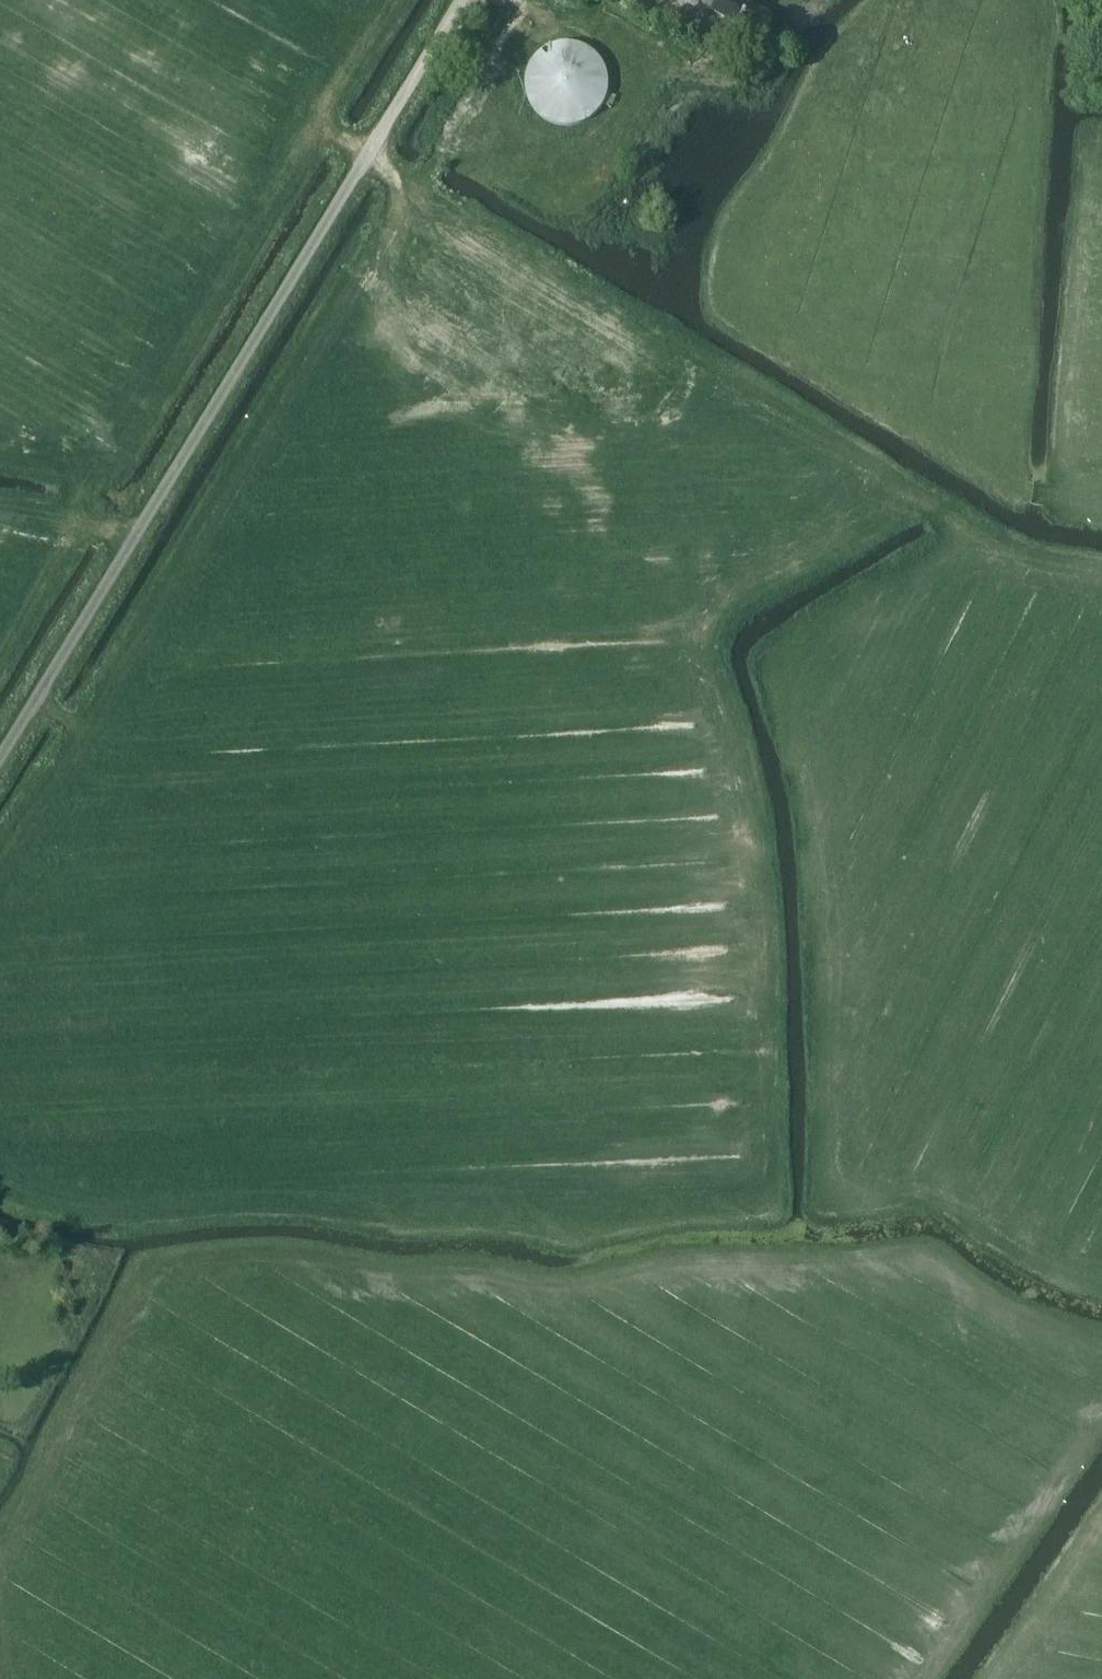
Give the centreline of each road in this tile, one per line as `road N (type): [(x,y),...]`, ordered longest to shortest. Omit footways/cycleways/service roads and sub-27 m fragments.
road 1 (unclassified): [(0,756),(458,0)]

